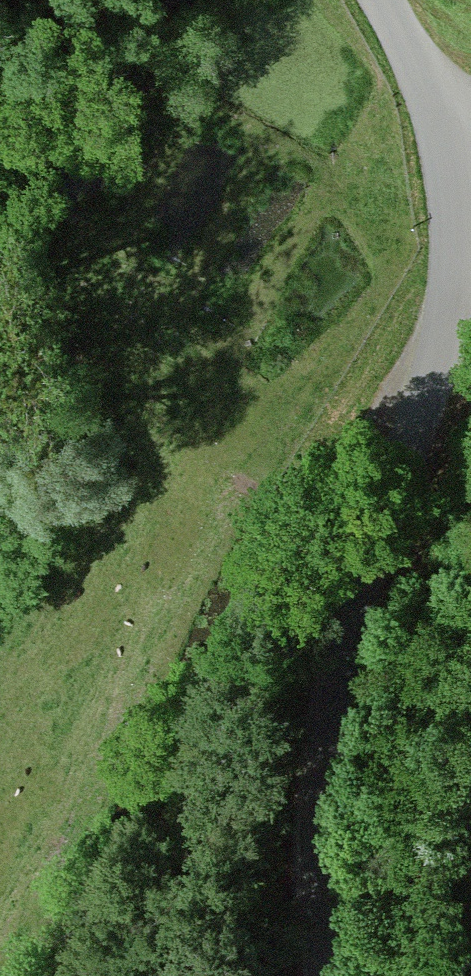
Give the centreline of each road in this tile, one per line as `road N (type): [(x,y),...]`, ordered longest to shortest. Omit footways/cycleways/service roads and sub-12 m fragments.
road 1 (unclassified): [(334,975),(328,863),(340,679),(415,404),(470,249)]
road 2 (track): [(87,975),(286,568),(339,486),(415,404)]
road 3 (unclassified): [(470,149),(385,0)]

